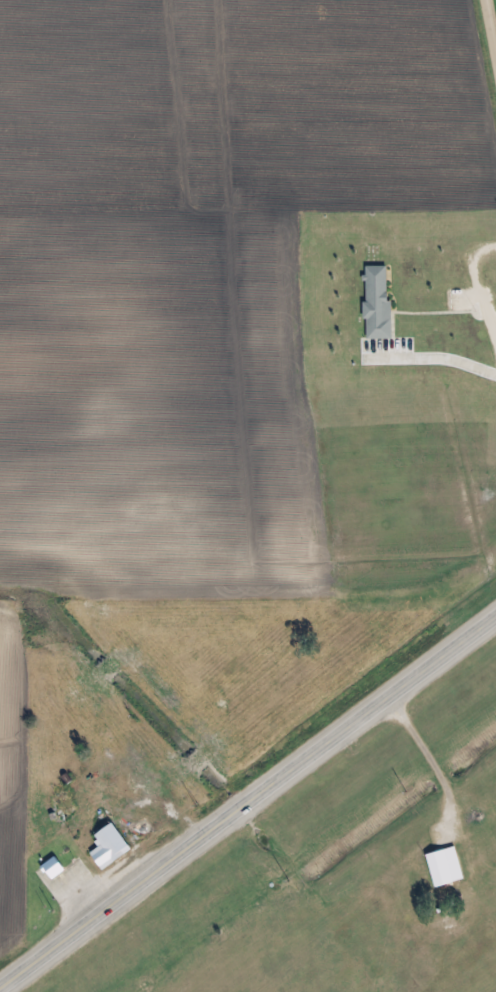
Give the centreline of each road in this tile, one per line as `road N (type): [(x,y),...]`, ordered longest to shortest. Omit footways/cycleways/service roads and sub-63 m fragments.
road 1 (primary): [(0,973),(495,595)]

